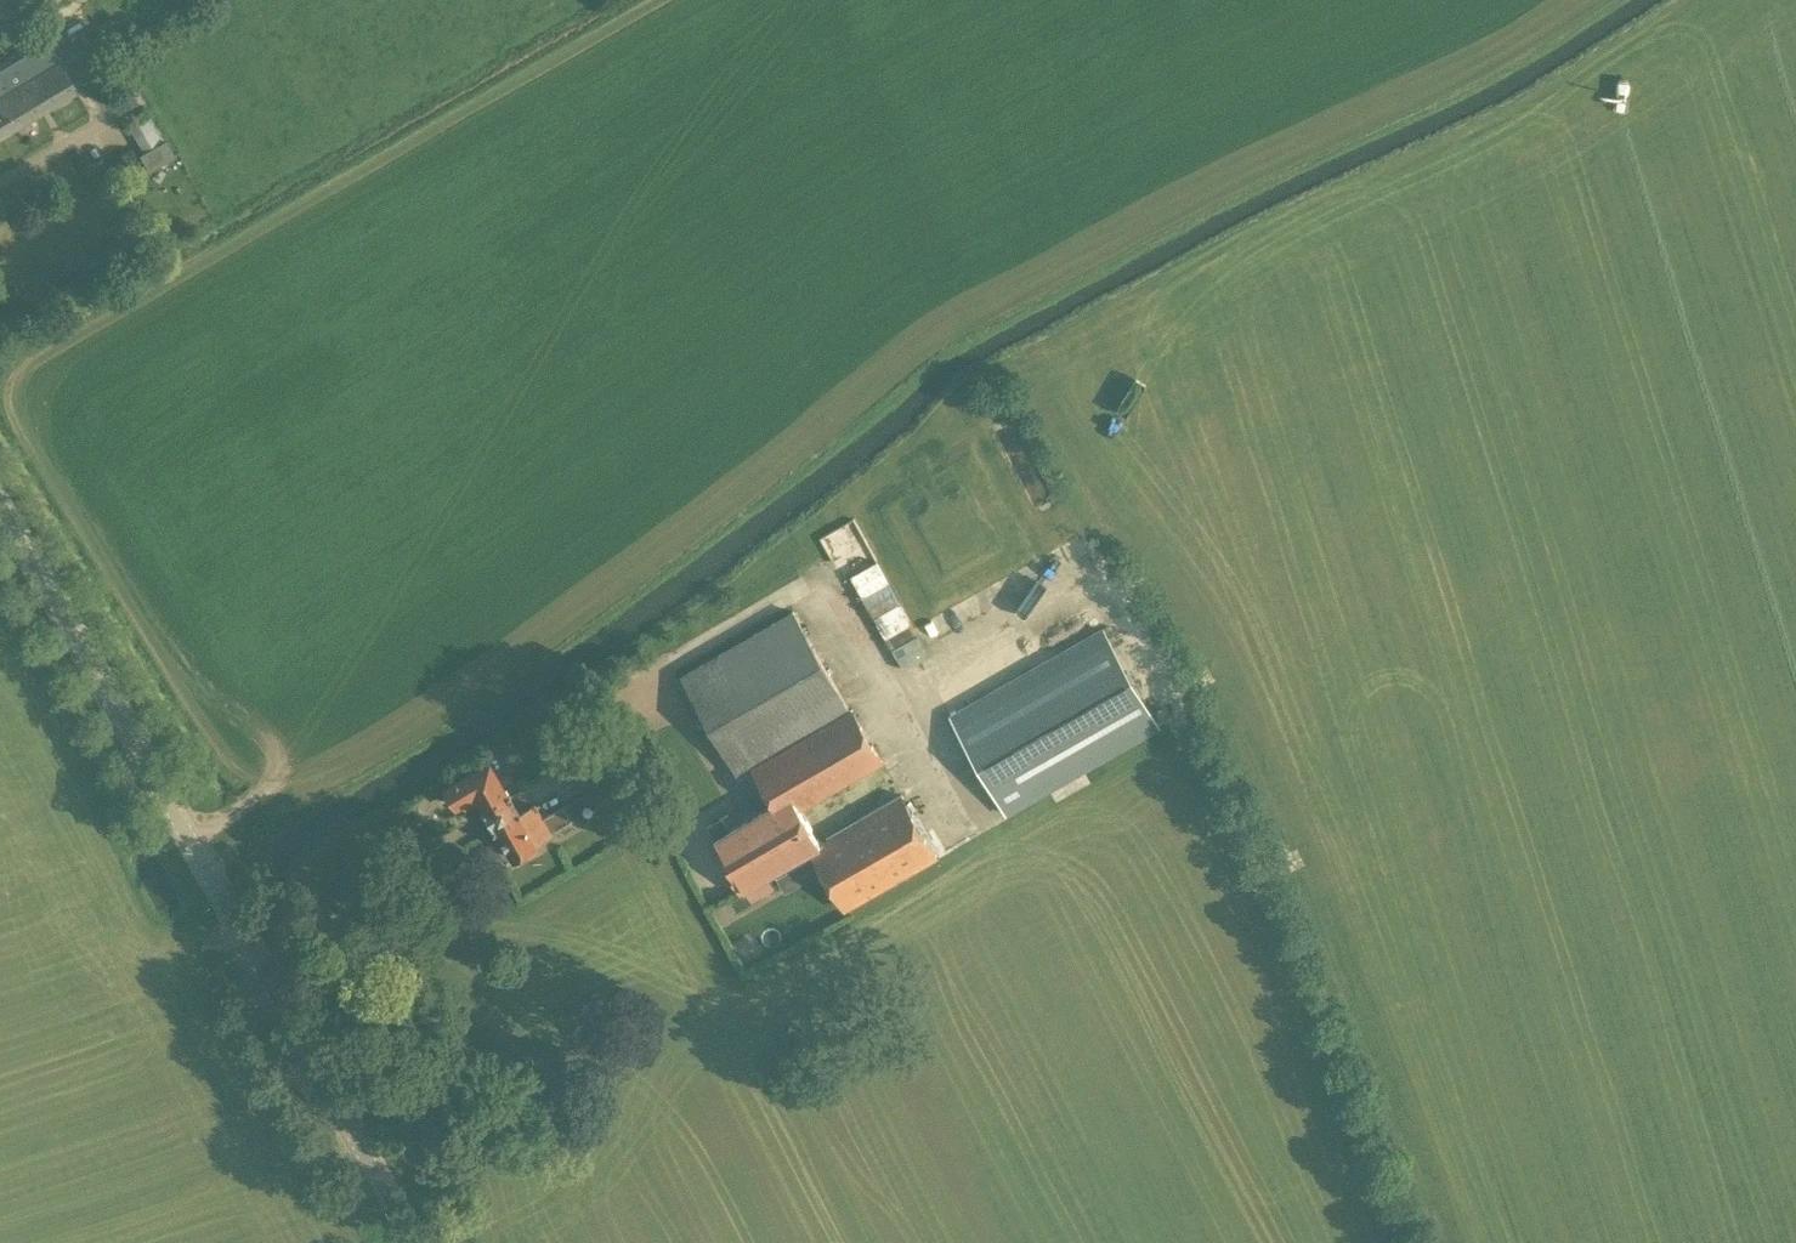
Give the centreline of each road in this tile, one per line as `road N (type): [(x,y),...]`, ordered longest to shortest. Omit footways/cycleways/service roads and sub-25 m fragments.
road 1 (tertiary): [(413,1242),(0,511)]

